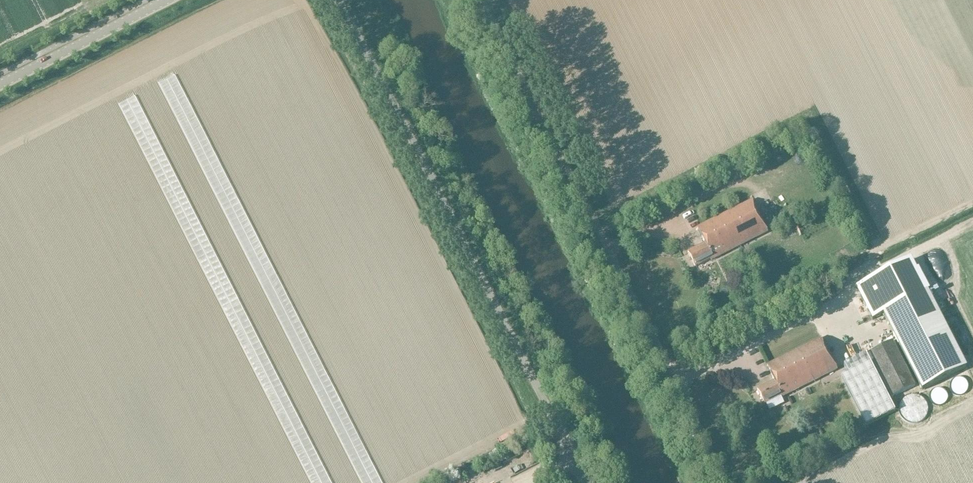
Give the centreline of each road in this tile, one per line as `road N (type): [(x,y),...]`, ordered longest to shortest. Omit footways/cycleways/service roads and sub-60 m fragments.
road 1 (unclassified): [(586,482),(338,0)]
road 2 (unclassified): [(725,482),(481,0)]
road 3 (unclassified): [(0,83),(163,0)]

